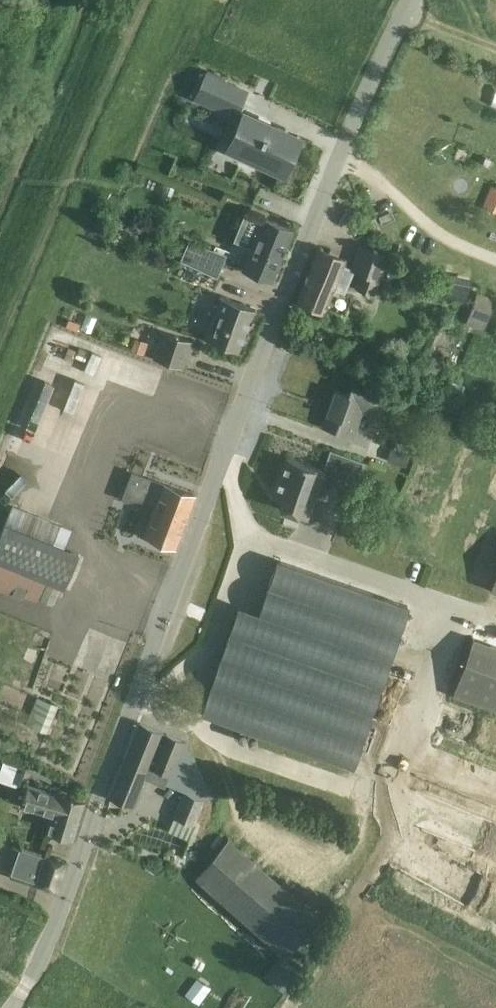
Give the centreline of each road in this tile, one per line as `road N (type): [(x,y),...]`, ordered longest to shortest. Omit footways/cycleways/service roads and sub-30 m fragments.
road 1 (unclassified): [(9,1007),(64,904),(358,109),(410,0)]

